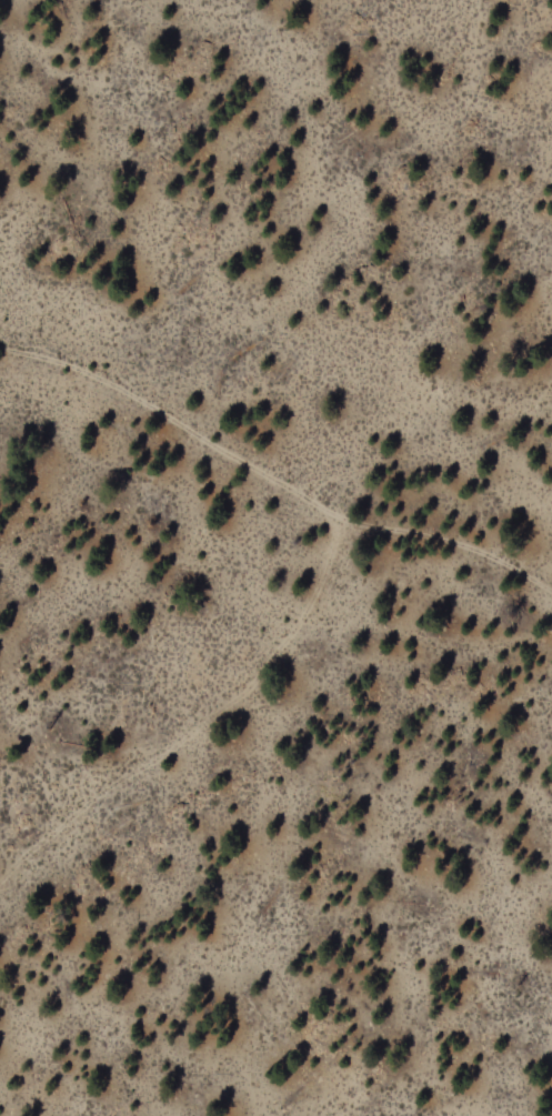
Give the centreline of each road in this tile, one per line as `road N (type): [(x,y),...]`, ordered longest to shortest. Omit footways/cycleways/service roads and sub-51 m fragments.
road 1 (track): [(0,350),(68,363),(171,412),(365,529),(452,546),(551,594)]

